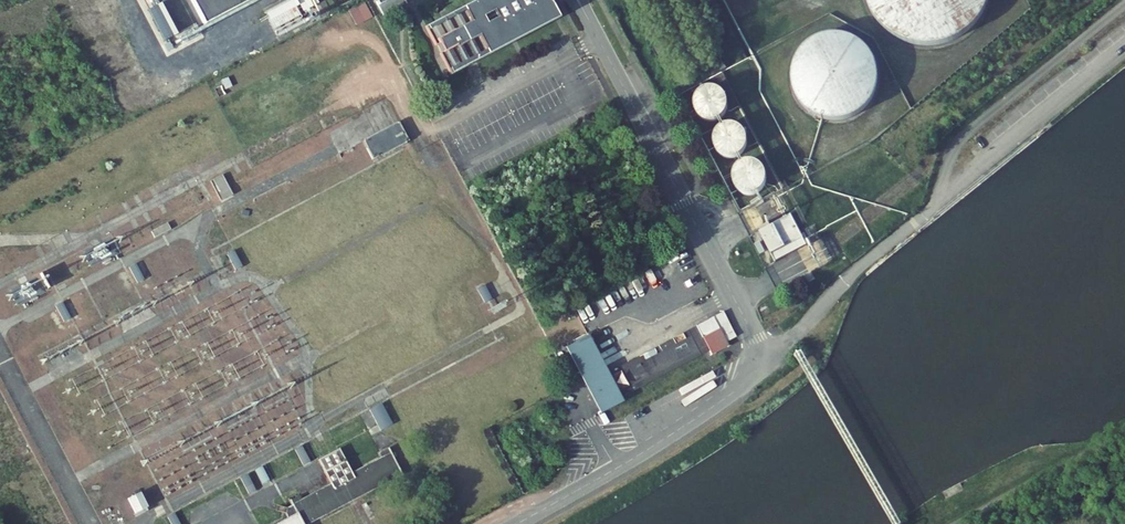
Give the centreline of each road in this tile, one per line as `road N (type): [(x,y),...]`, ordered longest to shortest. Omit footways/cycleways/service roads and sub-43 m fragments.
road 1 (unclassified): [(767,365),(624,464),(516,523)]

